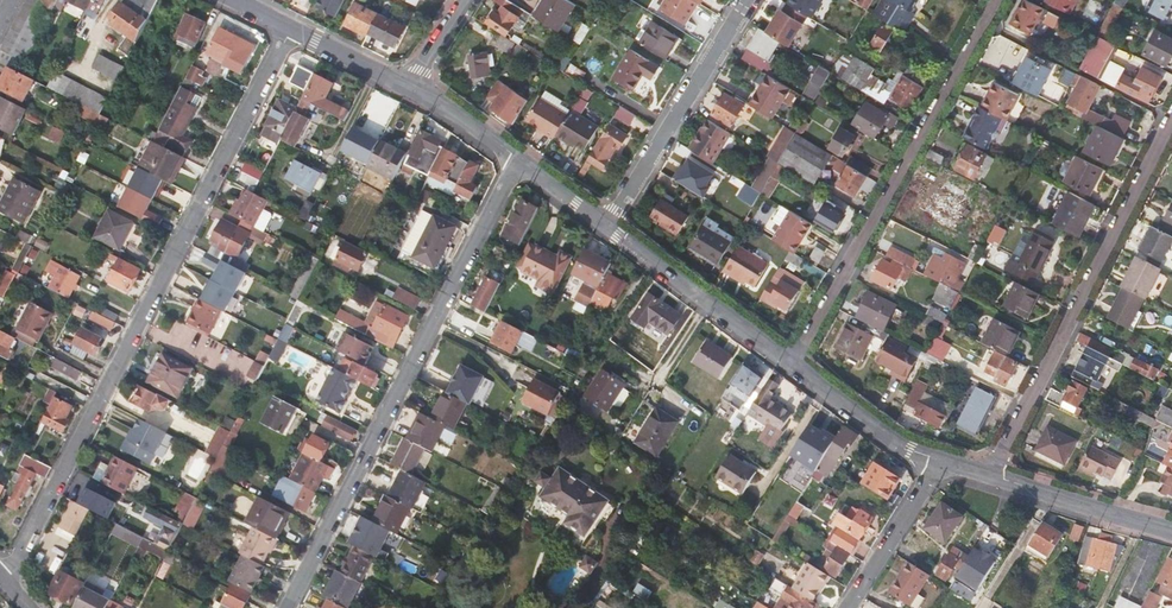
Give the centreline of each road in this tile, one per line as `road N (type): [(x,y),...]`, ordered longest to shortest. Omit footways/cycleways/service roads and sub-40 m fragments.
road 1 (residential): [(9,582),(291,29)]
road 2 (residential): [(285,607),(518,158)]
road 3 (residential): [(1005,0),(791,365)]
road 4 (residential): [(1171,135),(988,477)]
road 5 (residential): [(747,0),(607,225)]
road 6 (unclassified): [(791,365),(607,225)]
road 7 (track): [(991,25),(1171,120)]
road 8 (unclassified): [(1171,531),(988,477)]
road 9 (unclassified): [(939,462),(908,450),(791,365)]
road 10 (residential): [(939,462),(848,607)]
road 11 (residential): [(291,29),(409,86)]
road 12 (unclassified): [(518,158),(409,86)]

